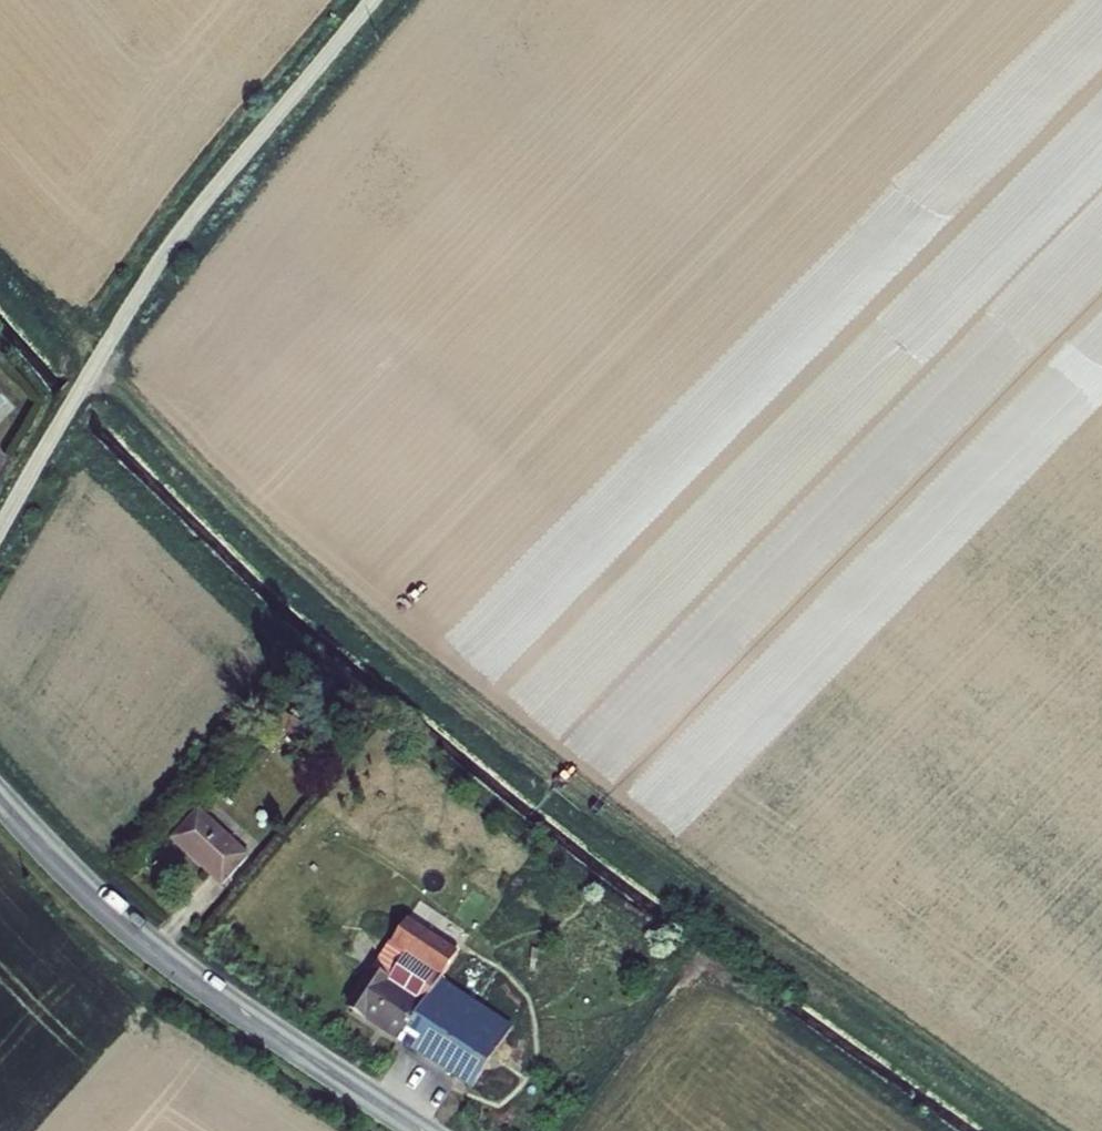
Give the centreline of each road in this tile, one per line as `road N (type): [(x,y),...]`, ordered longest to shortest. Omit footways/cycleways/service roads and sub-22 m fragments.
road 1 (unclassified): [(0,527),(117,329),(216,188),(371,0)]
road 2 (tertiary): [(437,1130),(94,902),(0,789)]

